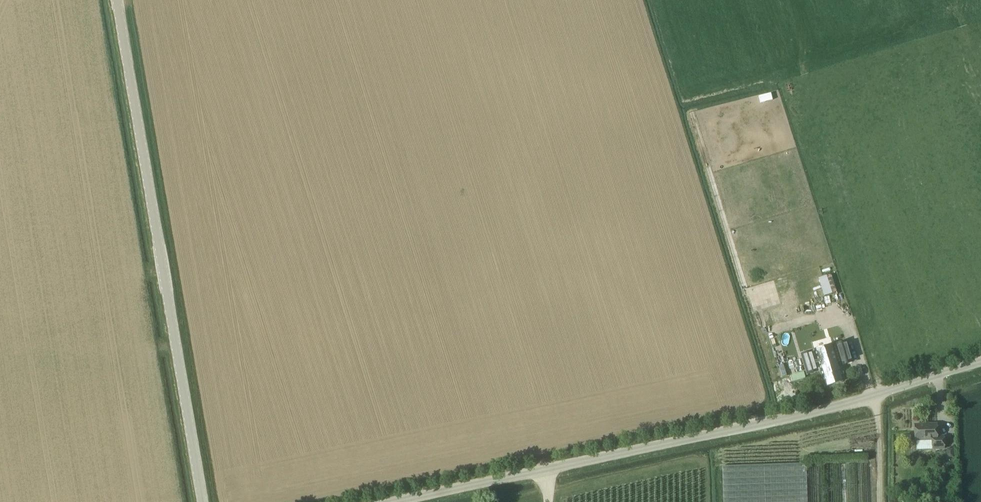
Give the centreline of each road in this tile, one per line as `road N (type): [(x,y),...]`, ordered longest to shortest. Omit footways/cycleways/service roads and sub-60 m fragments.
road 1 (unclassified): [(980,362),(792,418),(392,501)]
road 2 (unclassified): [(118,0),(205,501)]

